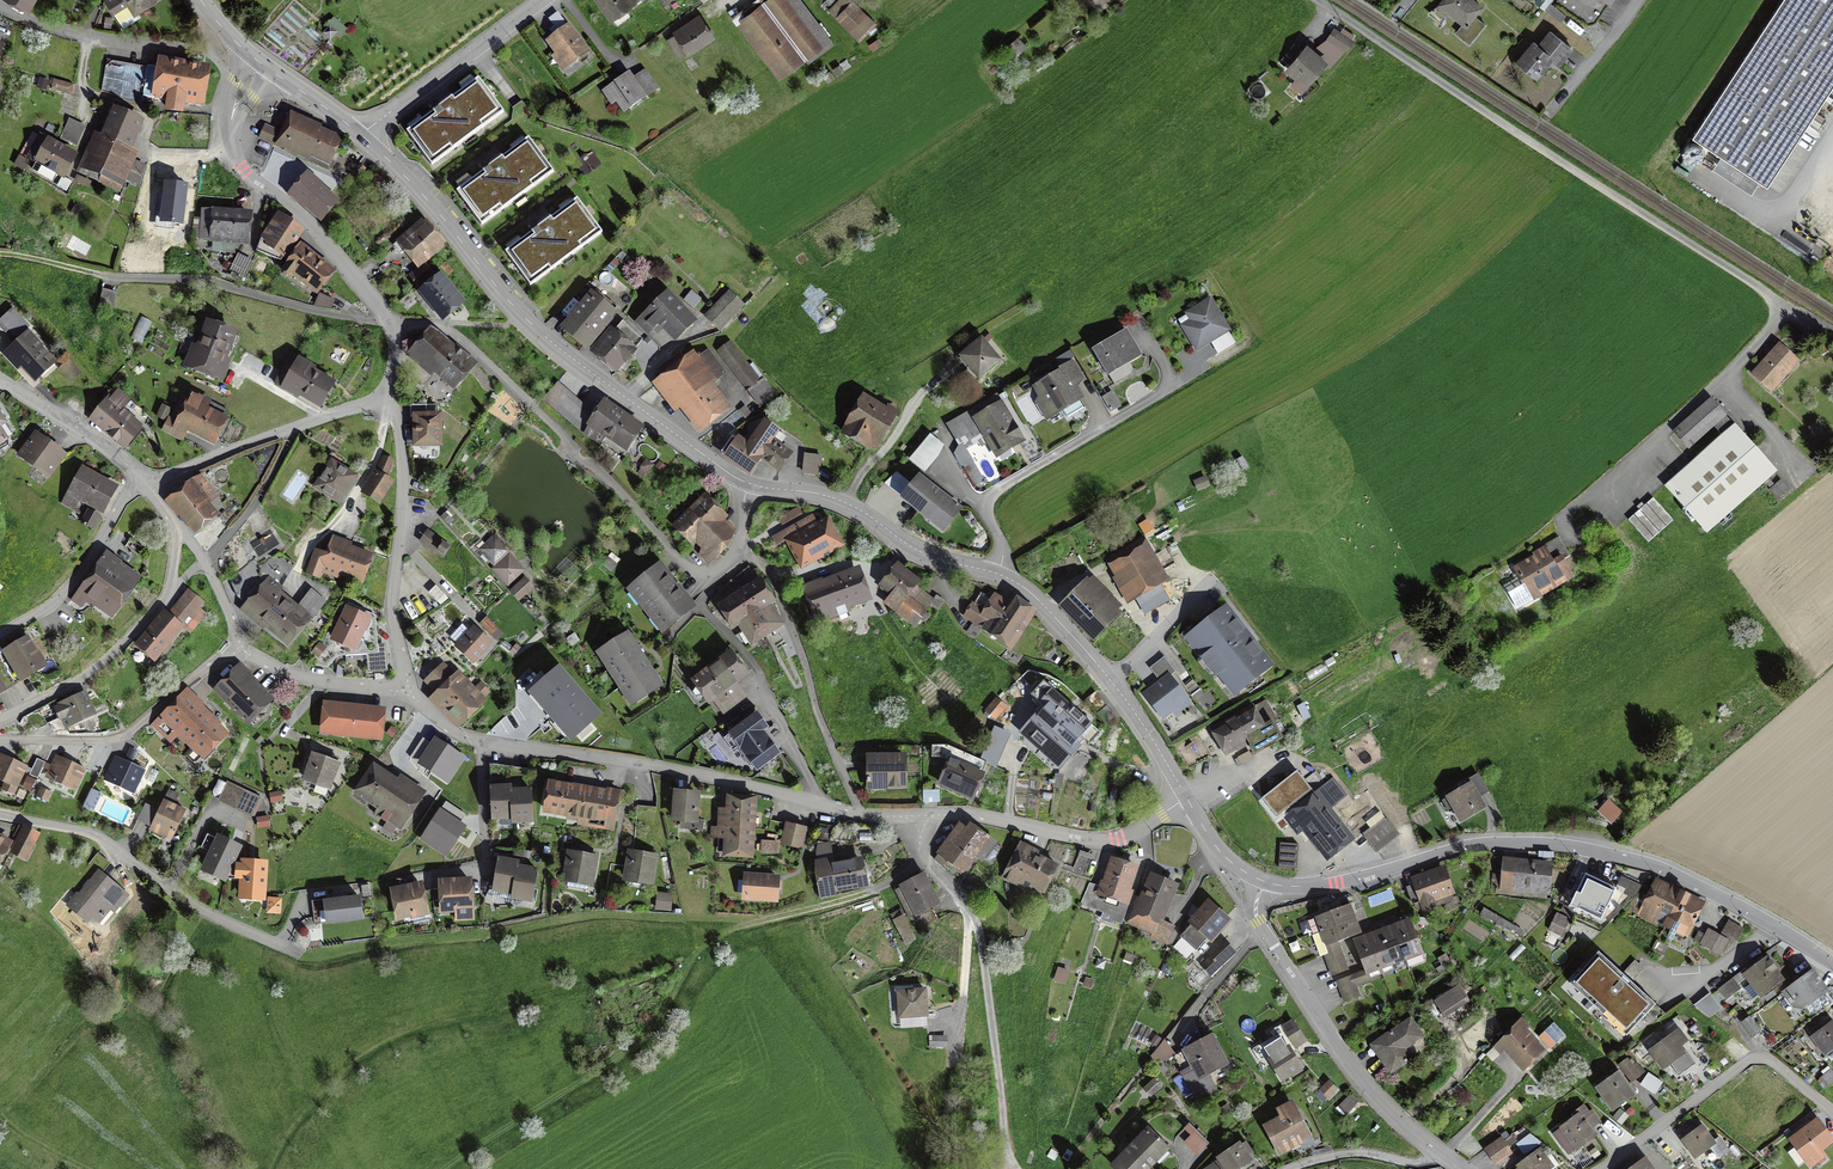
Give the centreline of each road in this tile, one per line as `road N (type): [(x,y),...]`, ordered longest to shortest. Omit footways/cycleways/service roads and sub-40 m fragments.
road 1 (residential): [(1315,0),(1791,311),(1722,386),(1559,527)]
road 2 (residential): [(1262,881),(1335,883),(1481,844),(1573,848),(1652,866),(1769,922),(1832,964)]
road 3 (residential): [(748,483),(845,502),(925,554),(1027,589),(1134,712),(1186,798)]
road 4 (residential): [(361,134),(520,314),(748,483)]
road 5 (residential): [(902,818),(864,819),(694,776),(484,744),(447,731),(409,691)]
road 6 (track): [(297,955),(597,915),(742,927)]
road 7 (track): [(450,1168),(649,1035),(710,947),(742,927)]
road 8 (residential): [(1015,1168),(979,934),(959,893),(923,863),(902,818)]
road 9 (residential): [(1262,881),(1257,921),(1265,935),(1368,1087),(1440,1159)]
road 10 (residential): [(0,817),(110,844),(191,906),(297,955)]
road 11 (residential): [(258,61),(236,100),(233,154),(314,229),(390,321)]
road 12 (residential): [(409,691),(387,606),(404,488),(388,389)]
road 13 (residential): [(1186,798),(1129,840),(1088,846),(972,816),(902,818)]
road 14 (residential): [(1832,1112),(1778,1066),(1752,1059),(1602,1168)]
road 15 (residential): [(241,649),(139,729),(104,744),(0,740)]
road 16 (residential): [(388,389),(372,402),(141,484)]
road 17 (track): [(864,819),(771,572)]
road 18 (residential): [(361,134),(542,0)]
road 19 (residential): [(0,722),(72,689),(168,593)]
road 20 (residential): [(141,484),(122,499),(79,579),(50,607),(0,635)]
road 21 (track): [(923,863),(868,894),(742,927)]
road 22 (residential): [(409,691),(325,683),(241,649)]
road 23 (residential): [(0,385),(86,433),(141,484)]
road 24 (track): [(88,35),(83,90),(149,118),(150,153)]
road 25 (residential): [(0,6),(64,30),(153,46)]
road 26 (residential): [(1440,1159),(1405,1165),(1354,1155),(1294,1168)]
road 27 (residential): [(1641,0),(1550,115)]
road 28 (residential): [(258,61),(361,134)]

